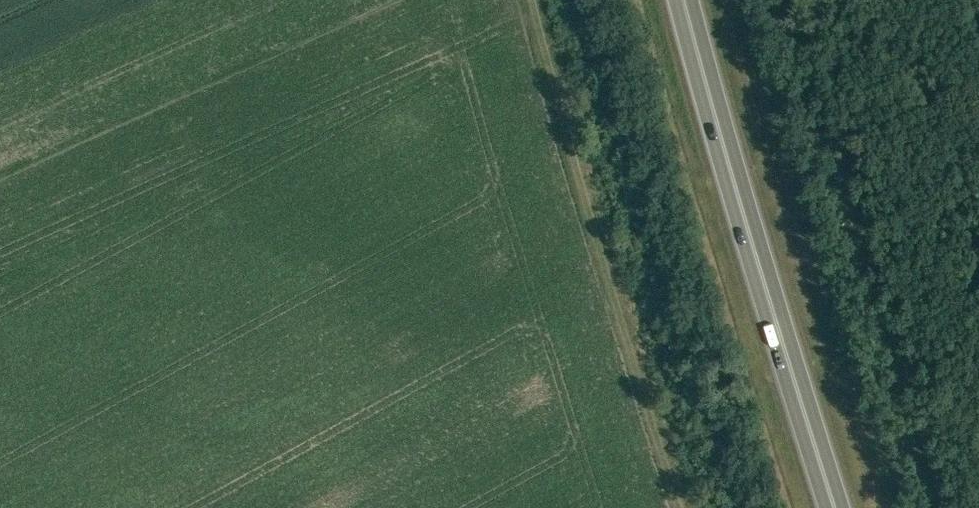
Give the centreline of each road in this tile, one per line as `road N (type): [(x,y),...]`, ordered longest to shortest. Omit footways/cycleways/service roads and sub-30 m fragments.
road 1 (trunk): [(838,507),(683,0)]
road 2 (track): [(681,507),(584,200),(532,0)]

